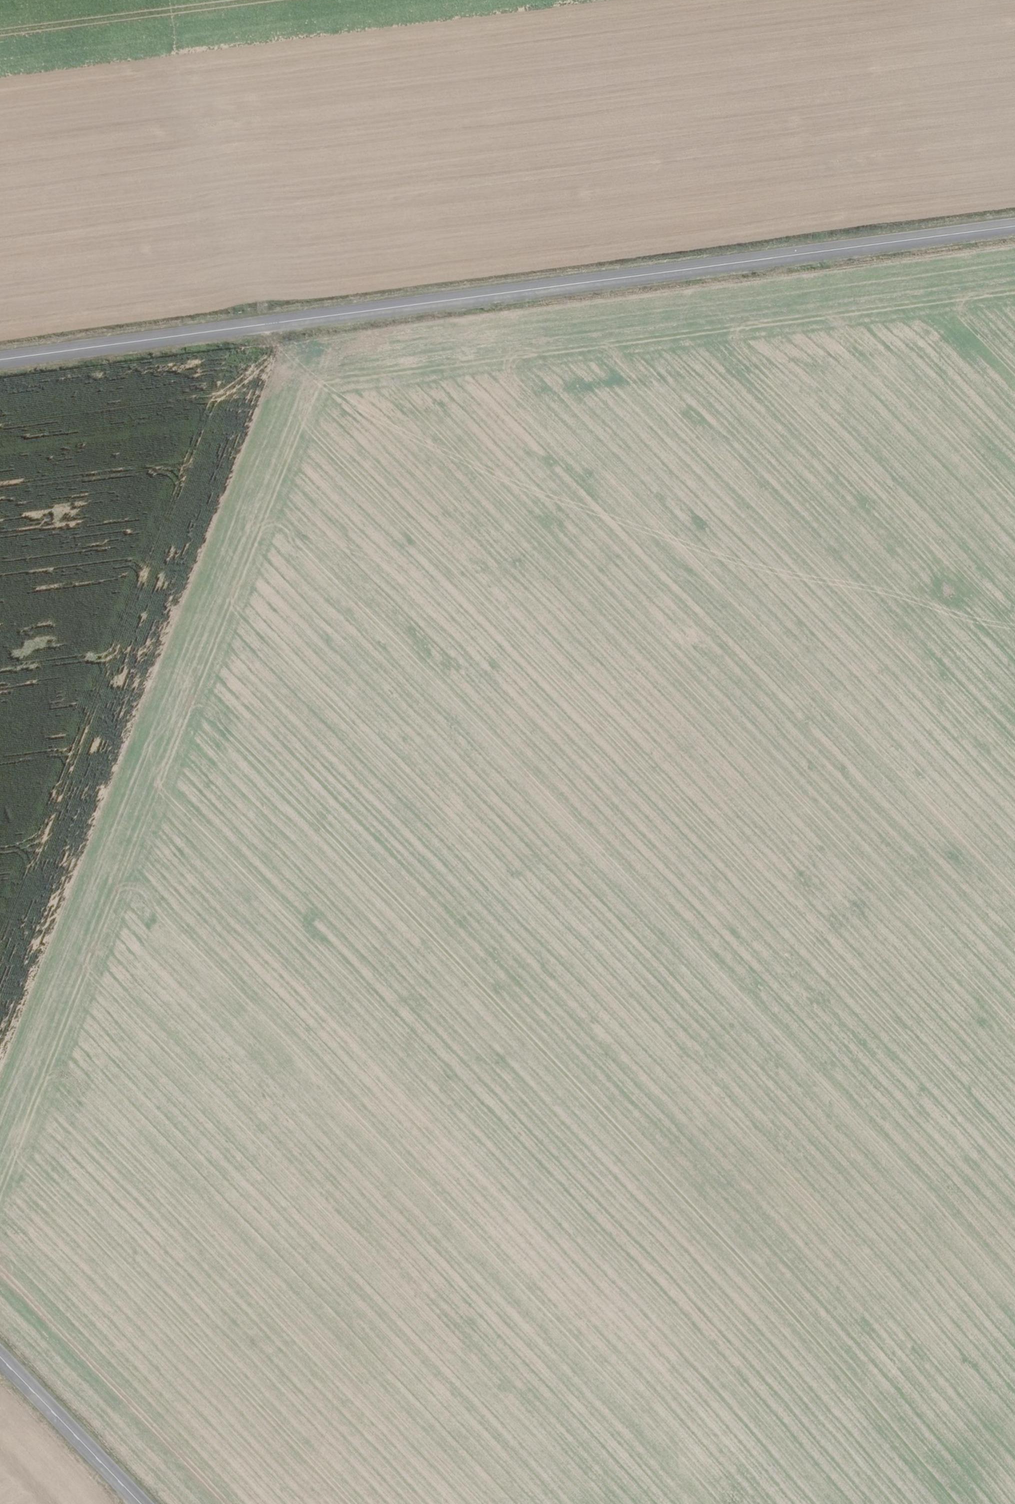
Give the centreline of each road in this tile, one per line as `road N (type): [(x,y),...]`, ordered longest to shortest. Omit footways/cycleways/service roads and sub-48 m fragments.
road 1 (secondary): [(1014,229),(0,361)]
road 2 (secondary): [(0,1357),(142,1503)]

